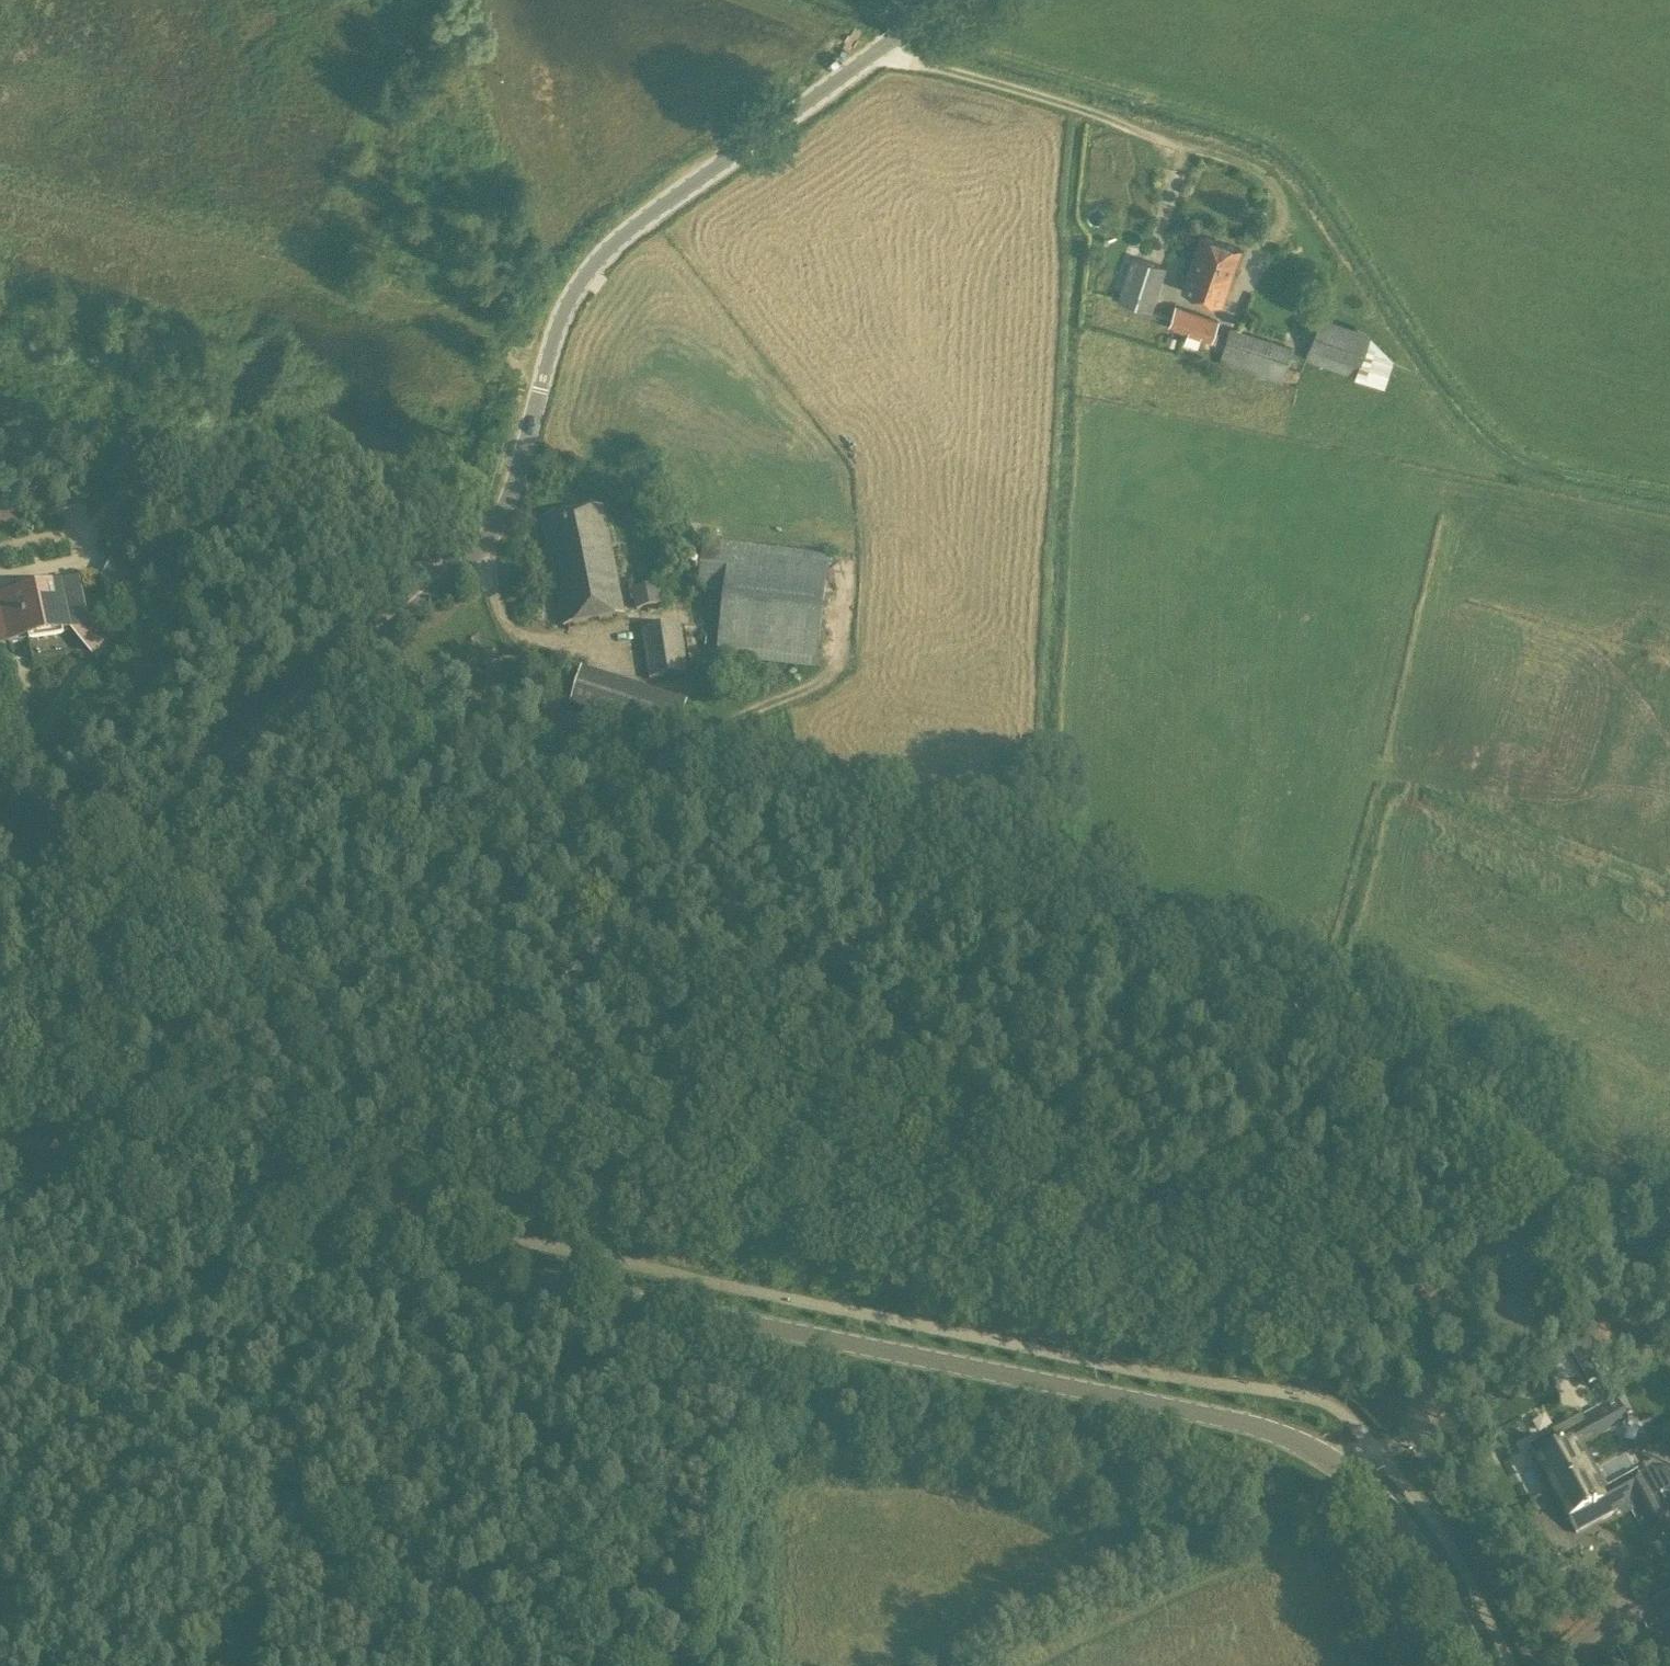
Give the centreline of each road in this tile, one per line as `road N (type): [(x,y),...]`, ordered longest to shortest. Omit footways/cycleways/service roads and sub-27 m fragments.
road 1 (tertiary): [(1482,1665),(1393,1512),(1351,1472),(1263,1427),(0,1172)]
road 2 (tertiary): [(877,47),(616,243),(576,283),(519,474),(486,544),(262,738),(0,1019)]
road 3 (track): [(1669,1252),(1597,1169),(1441,1052),(1325,999),(939,863),(743,778)]

